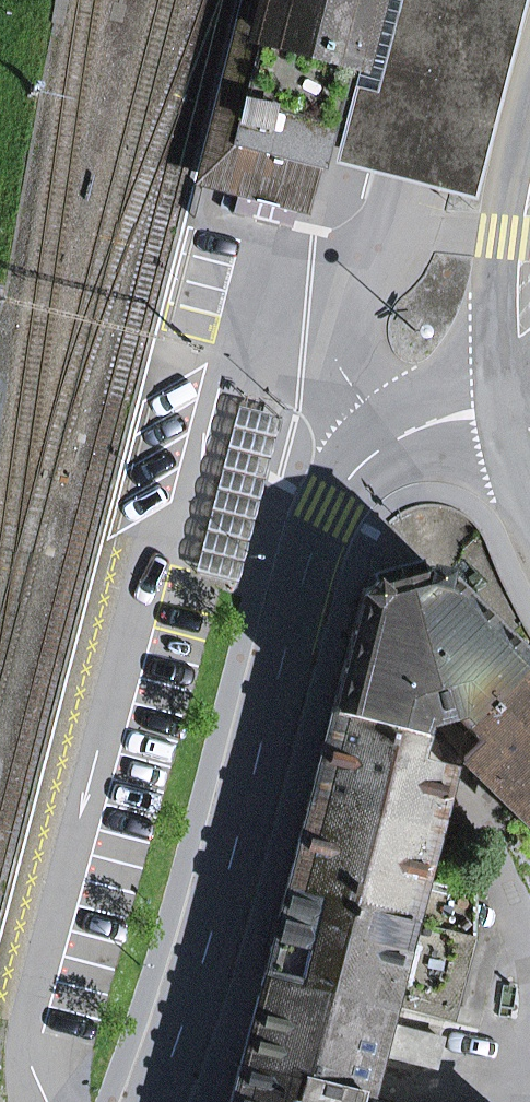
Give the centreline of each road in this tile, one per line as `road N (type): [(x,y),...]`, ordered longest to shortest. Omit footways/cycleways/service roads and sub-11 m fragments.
road 1 (tertiary): [(156,1101),(210,943),(308,545),(324,511),(354,469),(385,444),(474,410),(529,401)]
road 2 (secondary): [(529,232),(529,371)]

